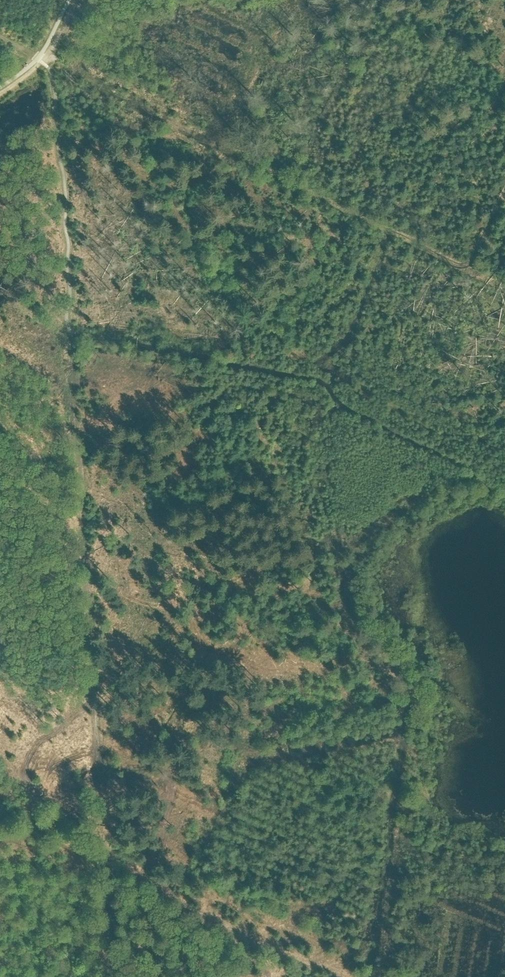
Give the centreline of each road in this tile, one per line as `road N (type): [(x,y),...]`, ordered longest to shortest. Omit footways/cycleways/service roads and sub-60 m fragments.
road 1 (track): [(45,64),(504,290)]
road 2 (track): [(104,849),(0,756)]
road 3 (track): [(114,976),(104,849)]

